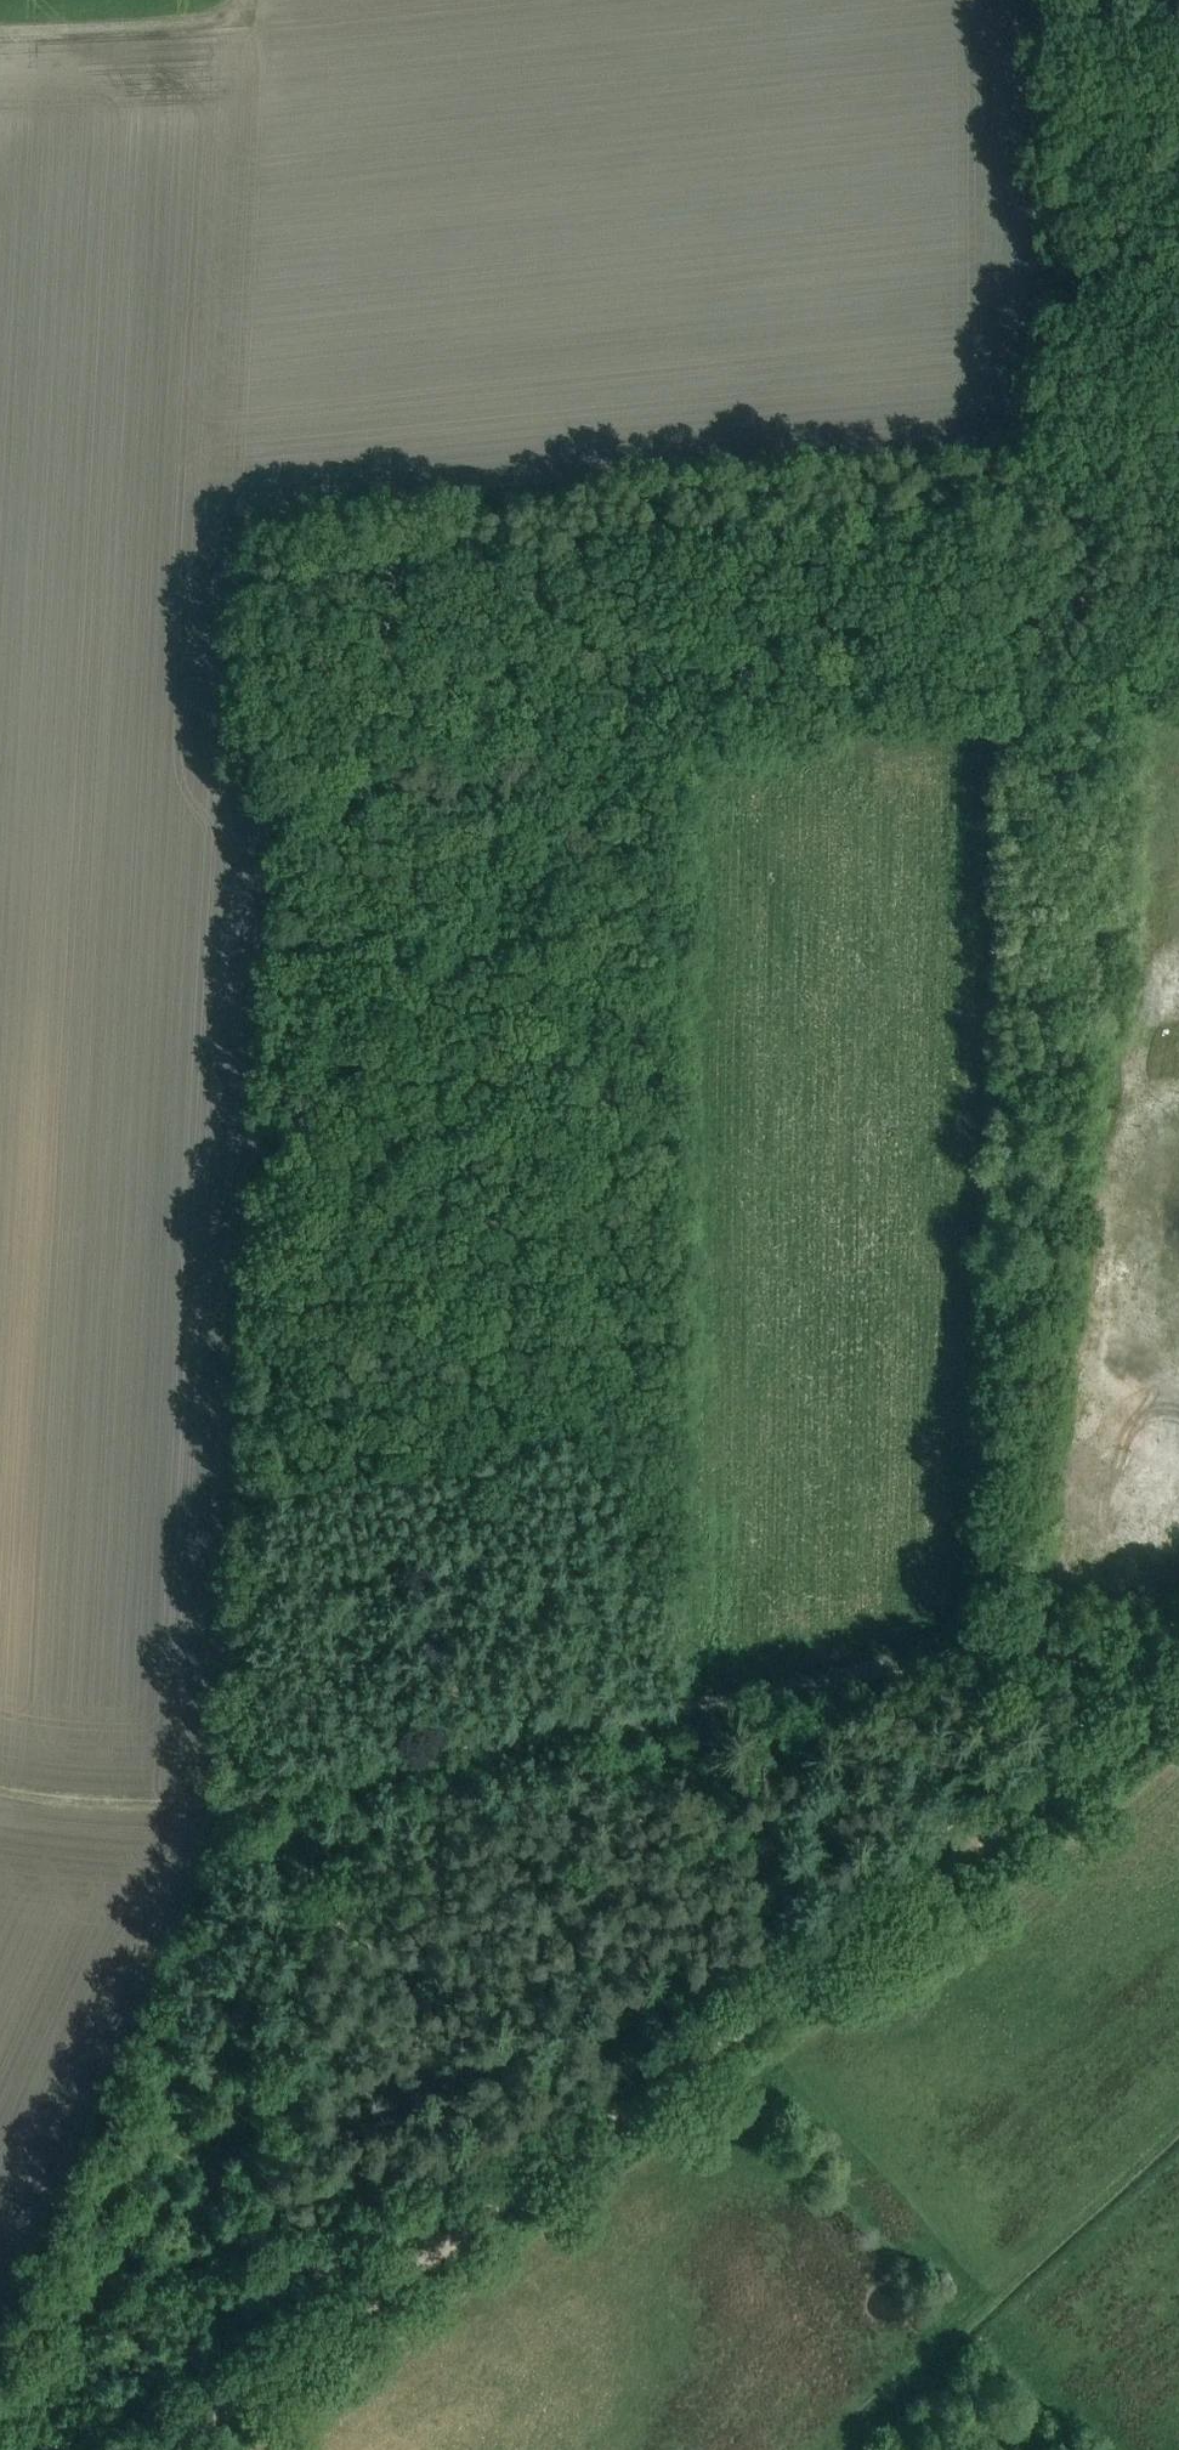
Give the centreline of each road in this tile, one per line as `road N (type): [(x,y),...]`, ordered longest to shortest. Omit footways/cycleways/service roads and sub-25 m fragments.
road 1 (track): [(171,2449),(970,1854),(1165,1699)]
road 2 (track): [(1165,1699),(1117,1667),(1028,1655),(799,1690),(273,1796),(171,1802),(0,1786)]
road 3 (track): [(0,35),(212,27),(245,0)]

